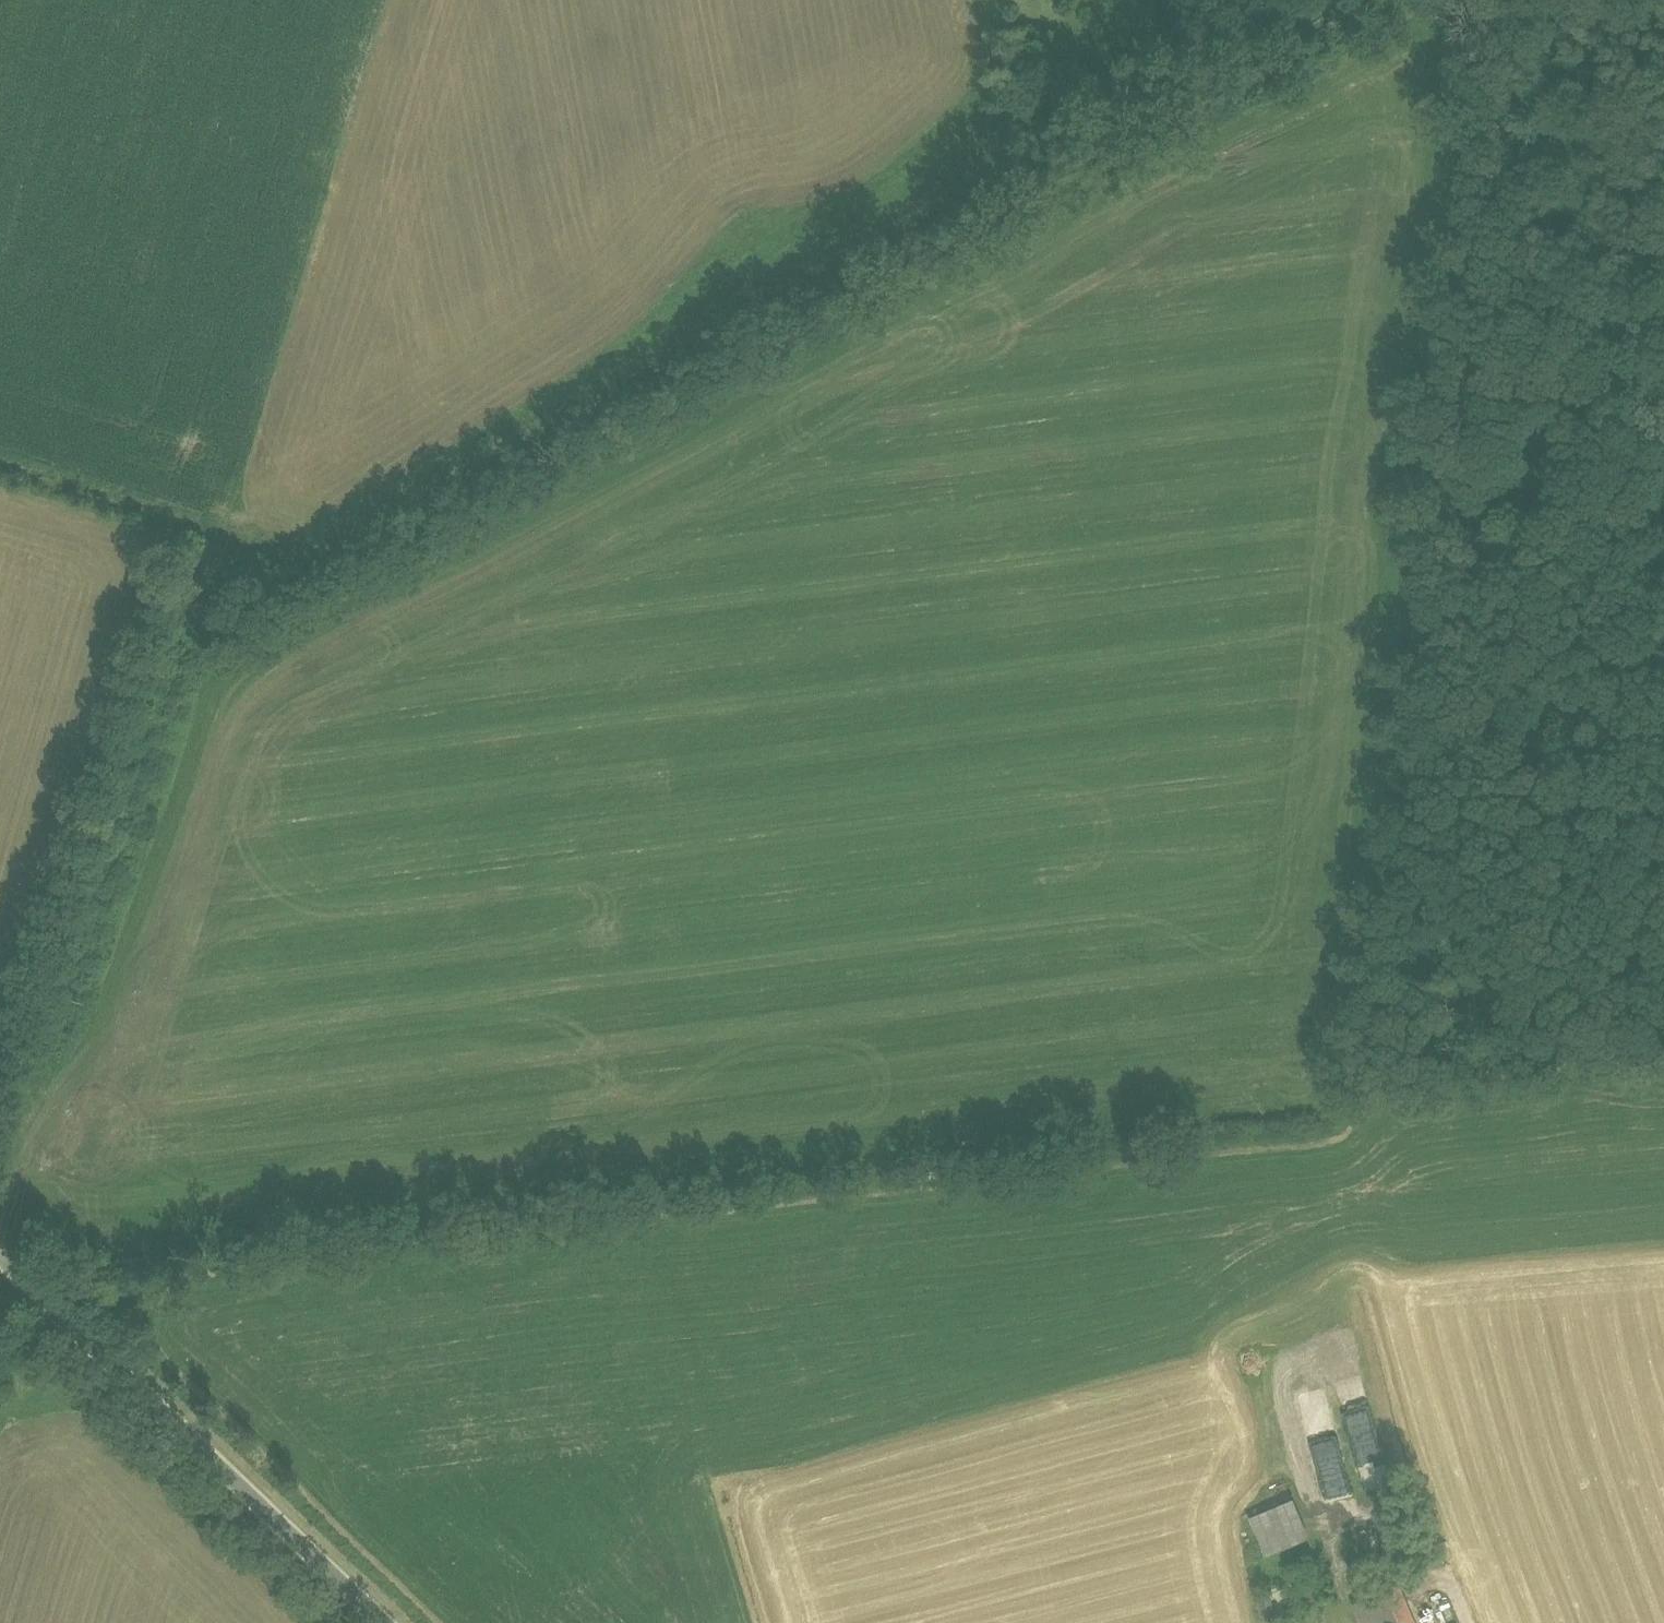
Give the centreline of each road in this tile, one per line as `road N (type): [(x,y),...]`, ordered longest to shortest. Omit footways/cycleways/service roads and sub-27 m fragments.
road 1 (track): [(226,563),(284,581),(1247,33),(1321,19),(1336,0)]
road 2 (track): [(0,1216),(15,1195),(249,493)]
road 3 (residential): [(385,1622),(0,1258)]

